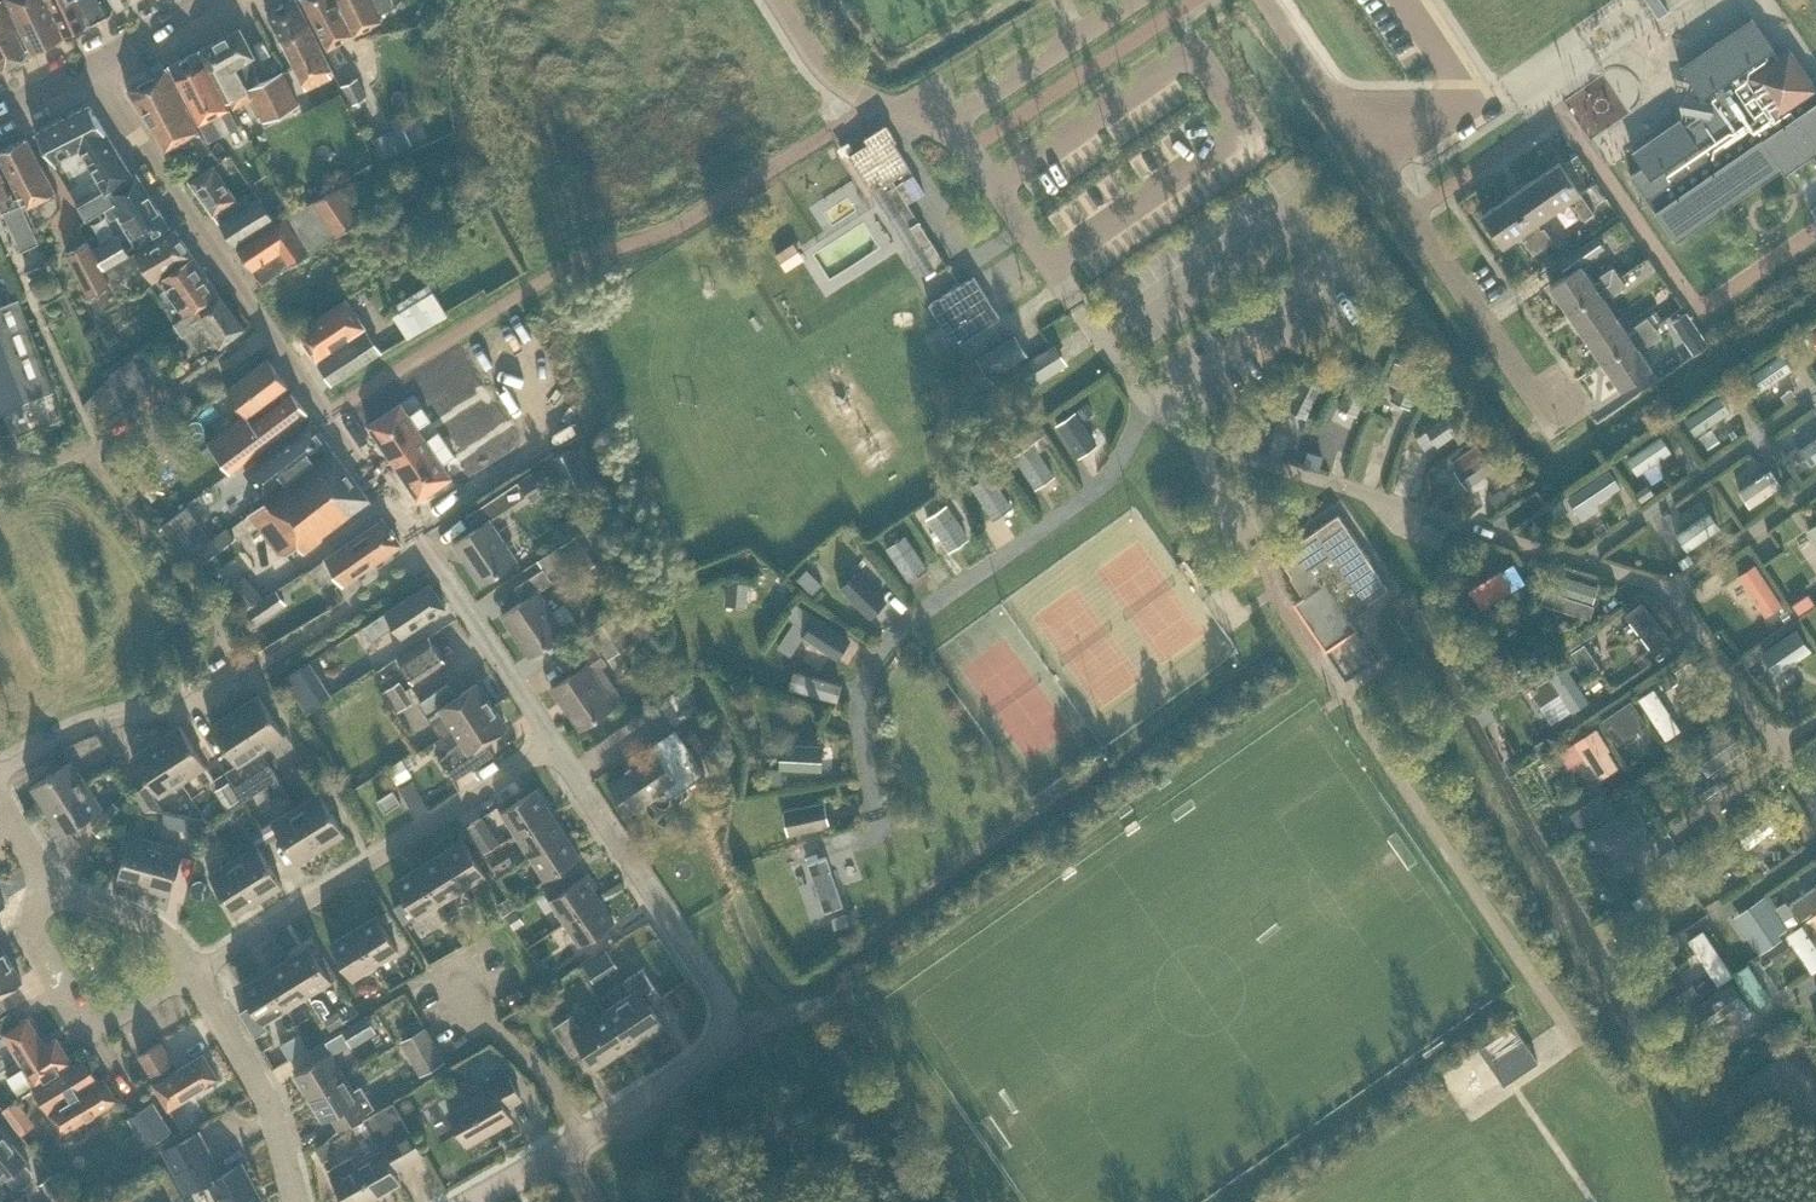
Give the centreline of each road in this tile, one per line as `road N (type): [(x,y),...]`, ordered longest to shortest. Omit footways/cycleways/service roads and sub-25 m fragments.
road 1 (residential): [(551,744),(91,63)]
road 2 (residential): [(1815,804),(1670,589),(1199,443),(1151,406)]
road 3 (residential): [(565,1150),(742,1030),(551,744)]
road 4 (residential): [(873,809),(864,711),(870,674),(889,642),(1099,488),(1151,406)]
road 5 (residential): [(194,975),(551,744)]
road 6 (residential): [(1151,406),(1096,340),(945,121)]
road 7 (residential): [(1550,423),(1376,160)]
road 8 (residential): [(51,880),(30,923),(33,942),(82,1019),(117,1025),(194,975)]
road 9 (residential): [(0,755),(207,702),(257,677)]
road 10 (residential): [(301,1201),(265,1091),(194,975)]
road 11 (residential): [(945,121),(1131,0)]
road 12 (residential): [(945,121),(838,83),(782,0)]
road 13 (residential): [(1376,160),(1272,0)]
road 14 (residential): [(194,975),(149,915),(51,880)]
road 15 (primary): [(91,63),(205,0)]

